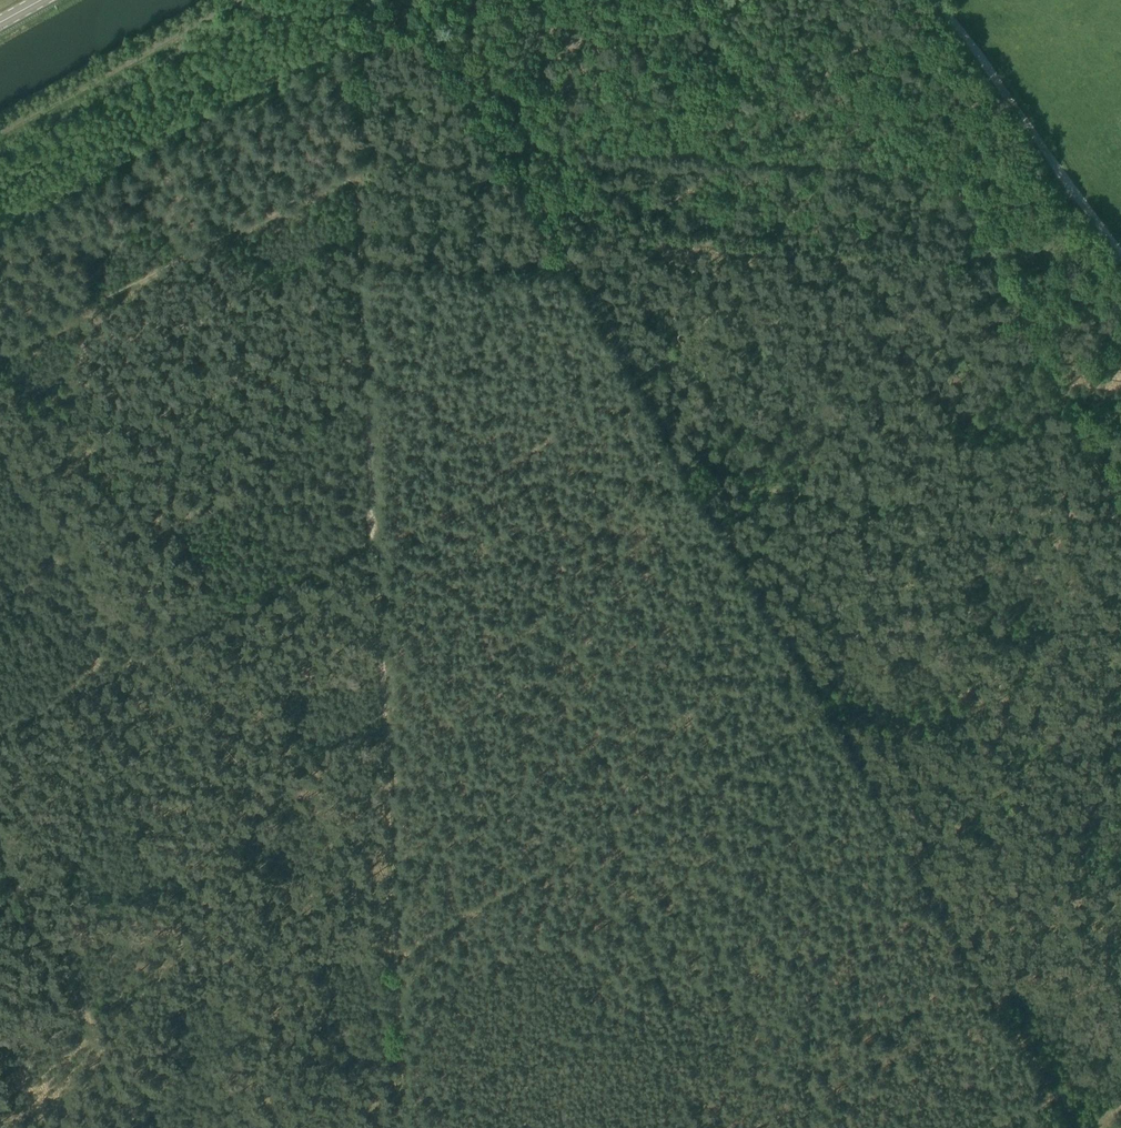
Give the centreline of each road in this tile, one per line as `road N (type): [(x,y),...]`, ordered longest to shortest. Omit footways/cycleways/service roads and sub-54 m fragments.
road 1 (track): [(1120,265),(933,0)]
road 2 (track): [(139,1127),(0,845)]
road 3 (unclassified): [(0,130),(233,0)]

